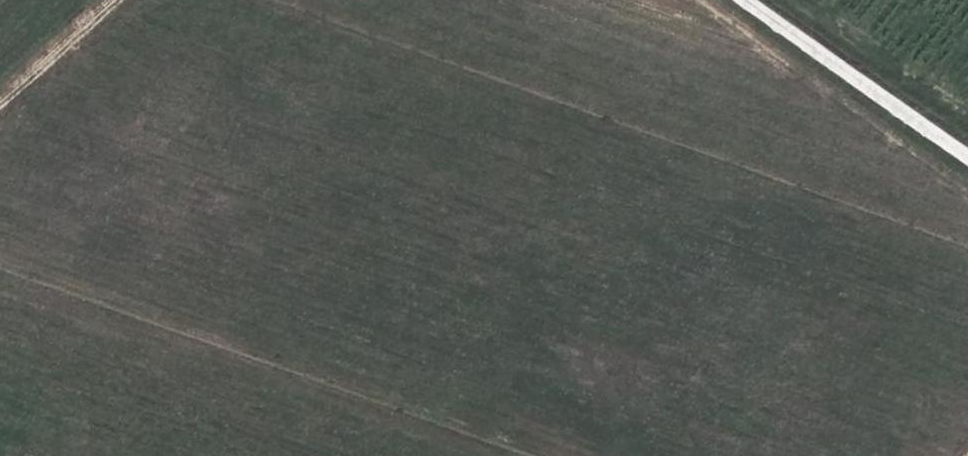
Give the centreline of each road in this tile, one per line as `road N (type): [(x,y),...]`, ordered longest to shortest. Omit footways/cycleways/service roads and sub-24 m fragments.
road 1 (track): [(967,154),(745,0)]

